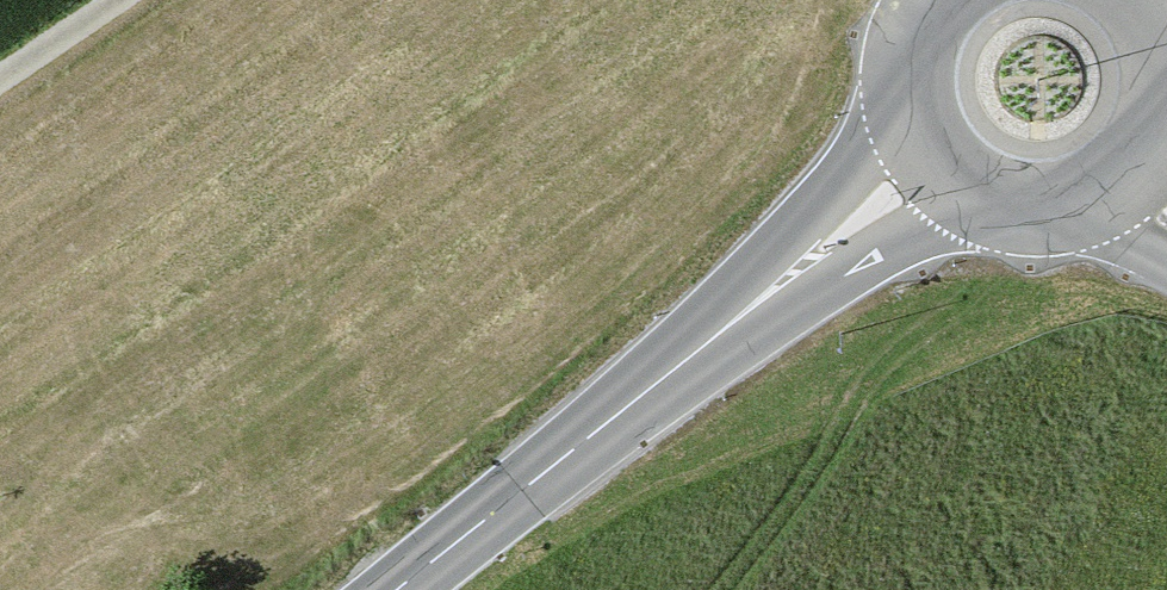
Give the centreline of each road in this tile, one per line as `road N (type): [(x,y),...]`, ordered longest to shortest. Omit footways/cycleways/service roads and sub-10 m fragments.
road 1 (secondary): [(943,173),(736,321),(397,589)]
road 2 (secondary): [(943,173),(978,200),(1021,214),(1065,213),(1106,198),(1140,169)]
road 3 (secondary): [(942,0),(911,69),(911,107),(943,173)]
road 4 (track): [(0,82),(122,0)]

